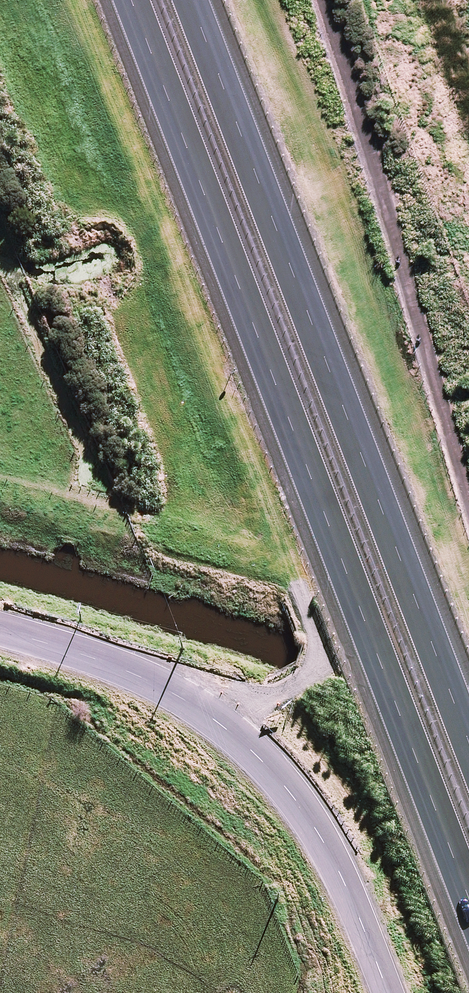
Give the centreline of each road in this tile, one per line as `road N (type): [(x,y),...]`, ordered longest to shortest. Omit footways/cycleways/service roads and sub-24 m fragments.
road 1 (motorway): [(468,898),(195,165)]
road 2 (motorway): [(239,133),(468,750)]
road 3 (unclassified): [(0,632),(138,676),(245,743),(317,831),(389,992)]
road 4 (motorway): [(195,165),(105,0)]
road 5 (track): [(226,726),(310,667),(316,644),(295,587)]
road 6 (motorway): [(195,165),(134,0)]
road 7 (motorway): [(188,0),(239,133)]
road 8 (motorway): [(198,0),(239,133)]

